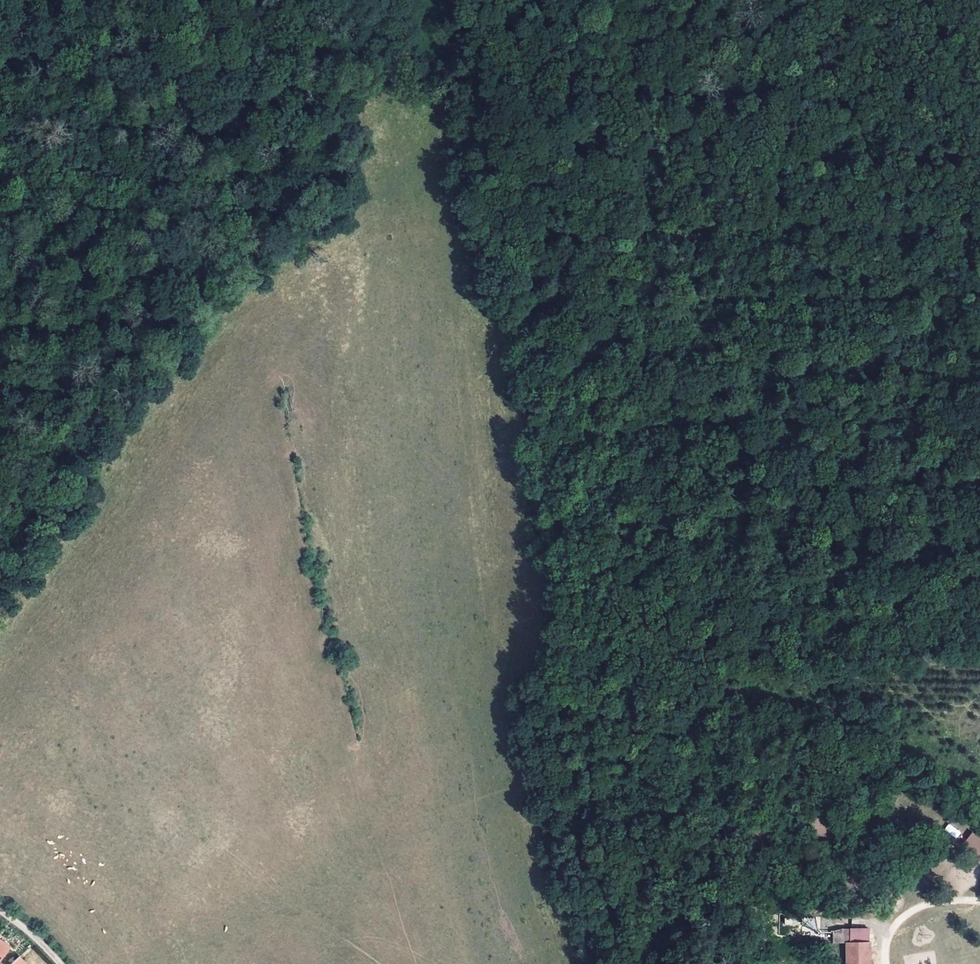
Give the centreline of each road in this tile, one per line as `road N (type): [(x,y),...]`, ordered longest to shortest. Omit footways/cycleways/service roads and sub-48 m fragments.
road 1 (track): [(281,0),(285,46),(251,103),(222,131),(153,183),(0,265)]

